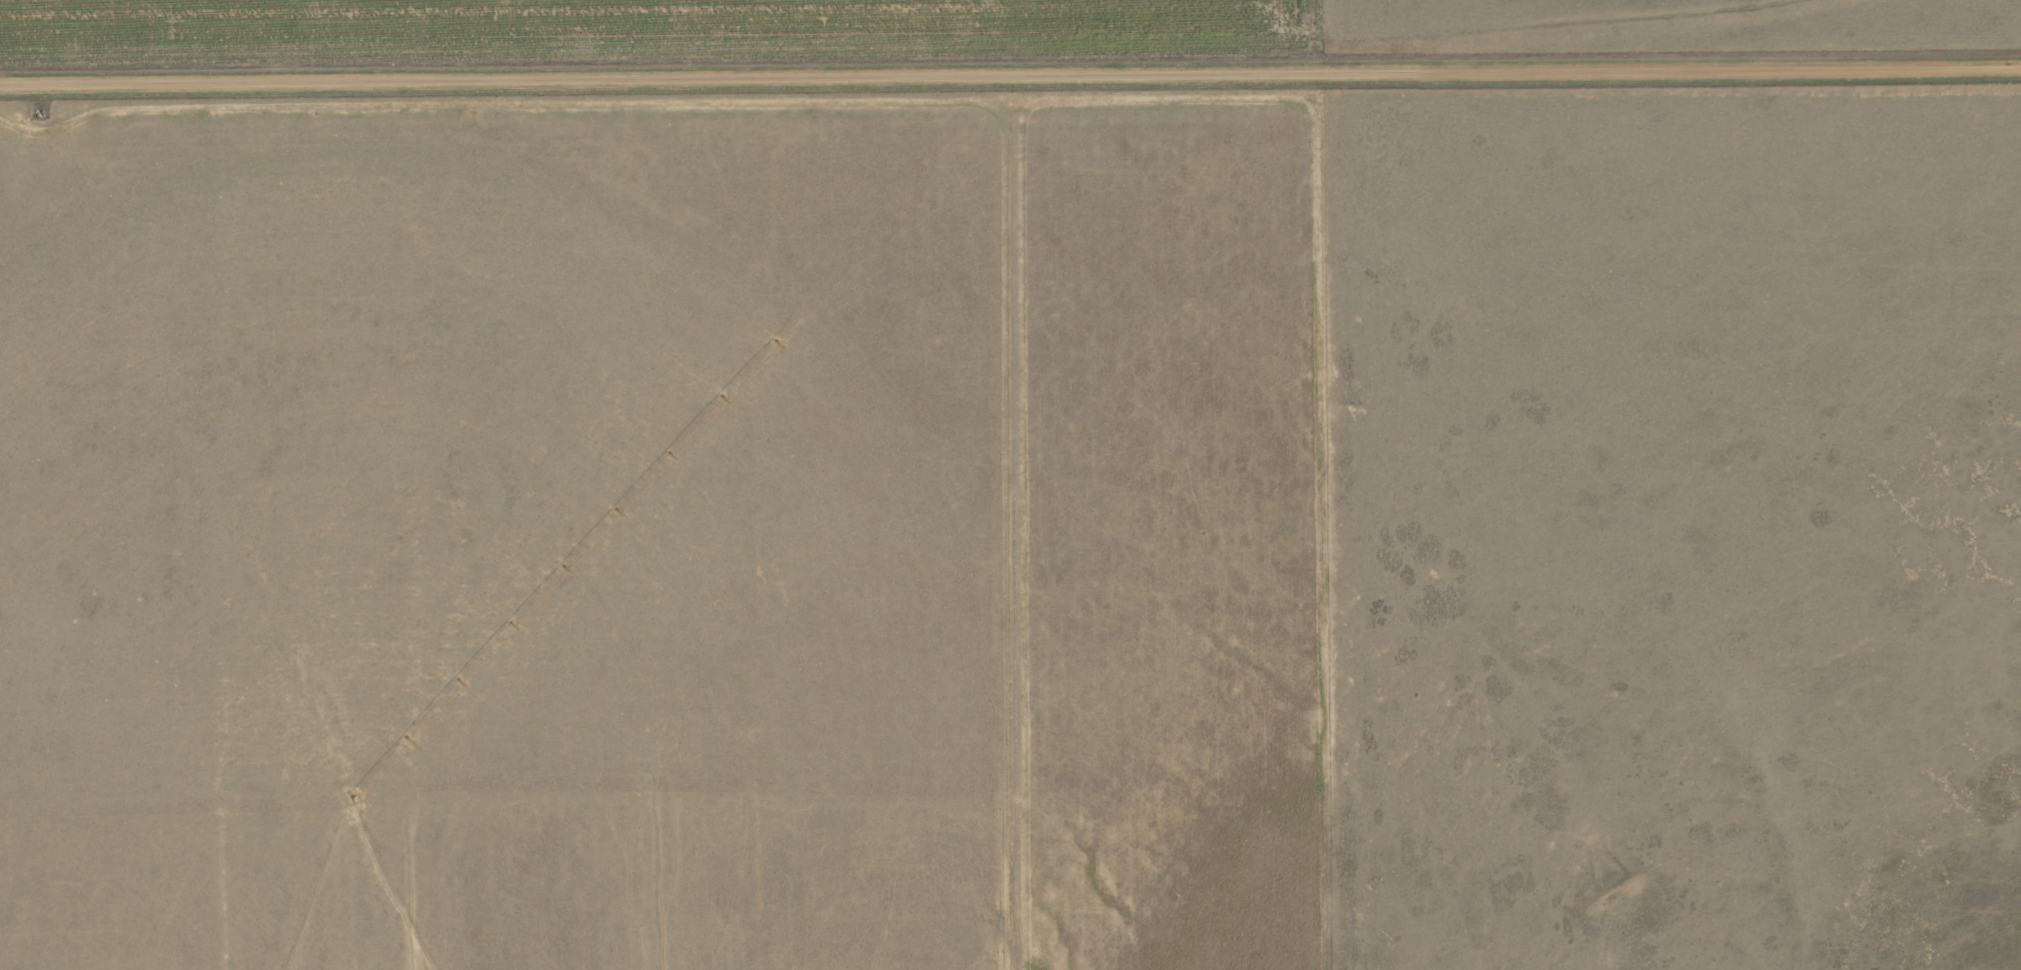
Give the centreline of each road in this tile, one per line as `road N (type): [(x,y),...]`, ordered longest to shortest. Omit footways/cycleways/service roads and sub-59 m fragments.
road 1 (residential): [(0,84),(2020,64)]

